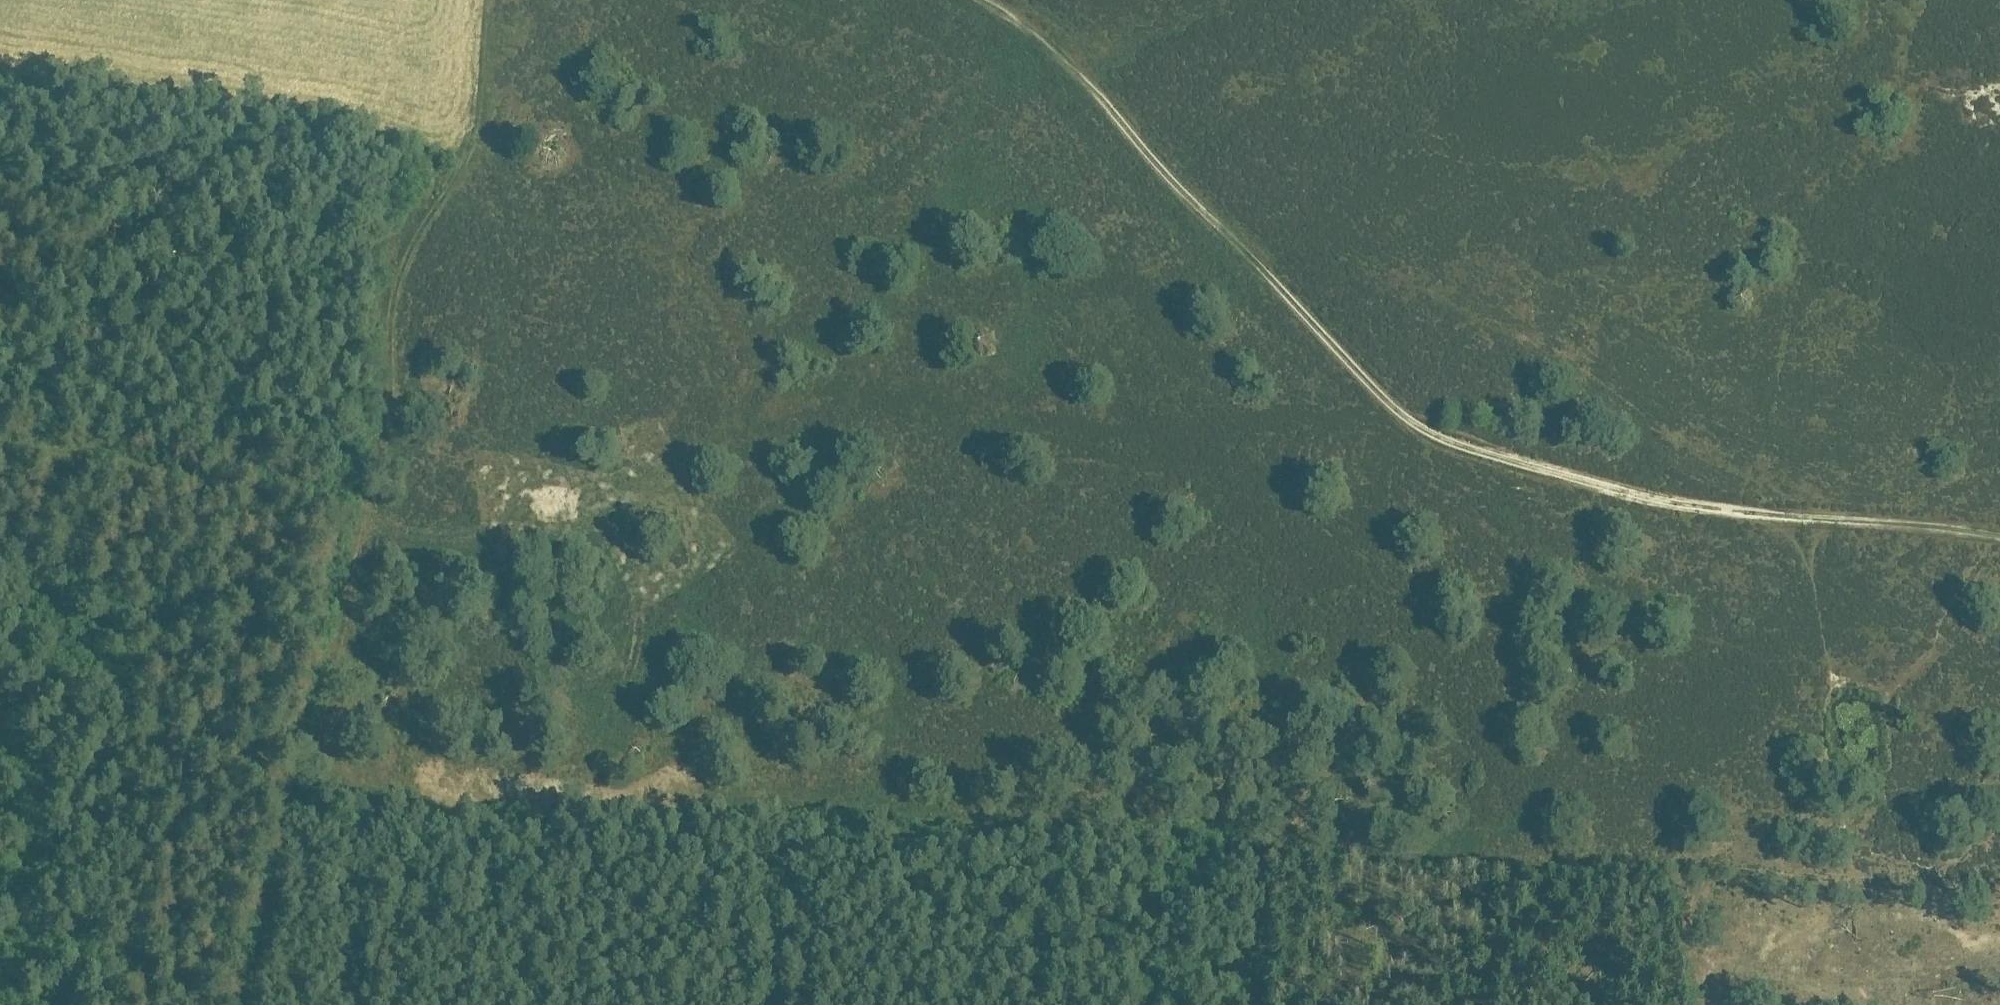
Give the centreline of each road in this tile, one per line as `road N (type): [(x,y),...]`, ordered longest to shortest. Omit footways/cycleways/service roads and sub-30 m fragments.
road 1 (track): [(983,0),(1043,29),(1238,247),(1407,420),(1447,443),(1717,508),(1999,531)]
road 2 (track): [(491,0),(468,145)]

